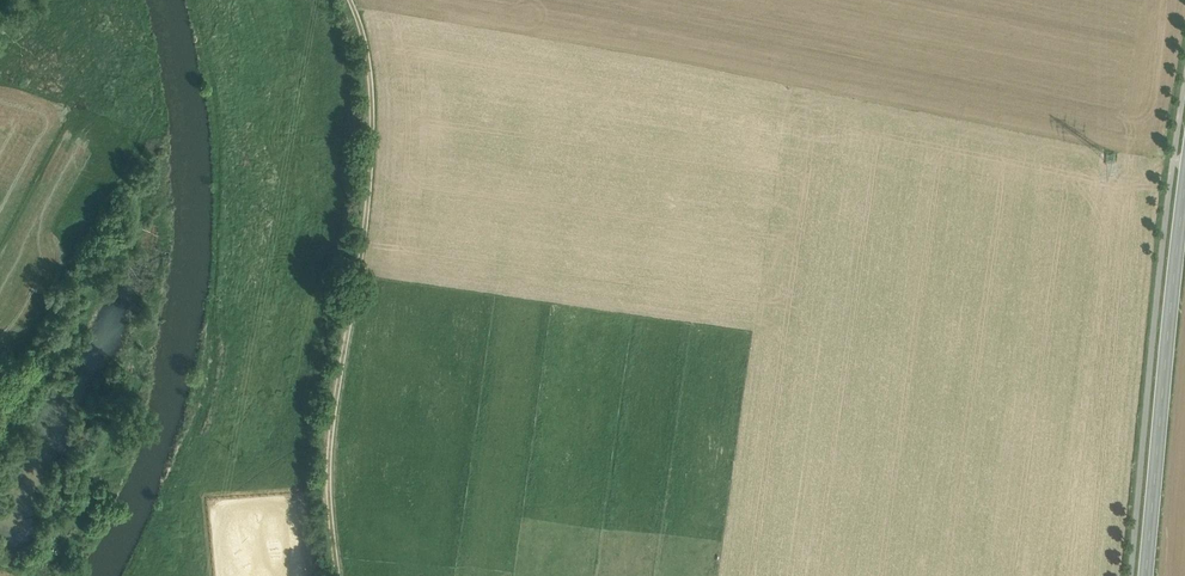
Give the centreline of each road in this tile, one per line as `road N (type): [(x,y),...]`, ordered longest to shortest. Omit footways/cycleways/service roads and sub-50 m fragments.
road 1 (track): [(347,0),(376,98),(366,251),(335,421),(339,575)]
road 2 (secondary): [(1148,575),(1184,267)]

